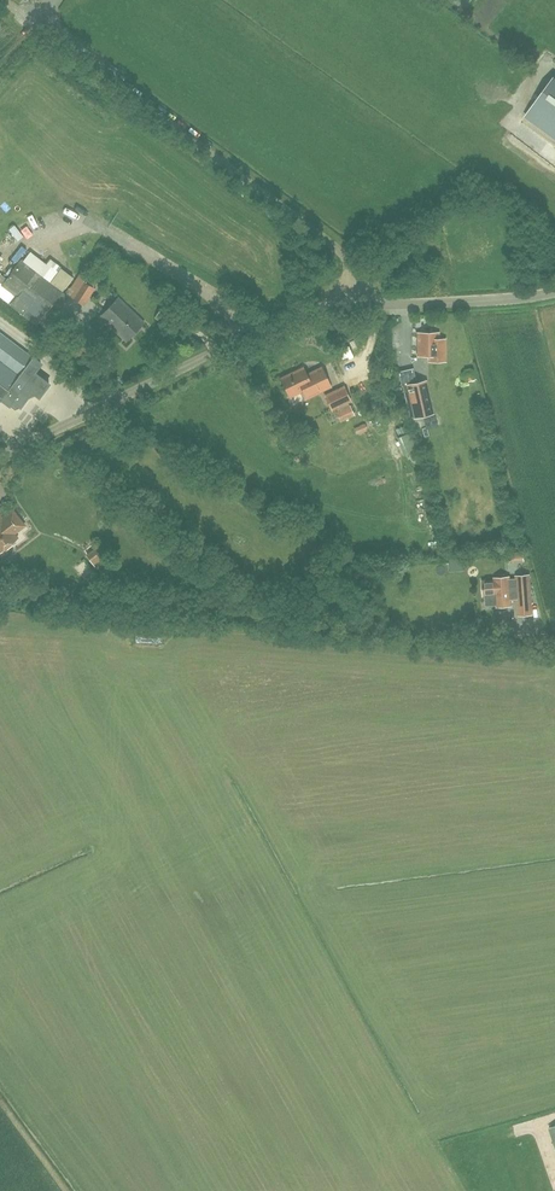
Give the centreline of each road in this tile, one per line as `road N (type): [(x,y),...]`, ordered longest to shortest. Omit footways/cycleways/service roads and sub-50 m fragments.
road 1 (unclassified): [(0,455),(289,317),(554,293)]
road 2 (track): [(0,590),(554,641)]

